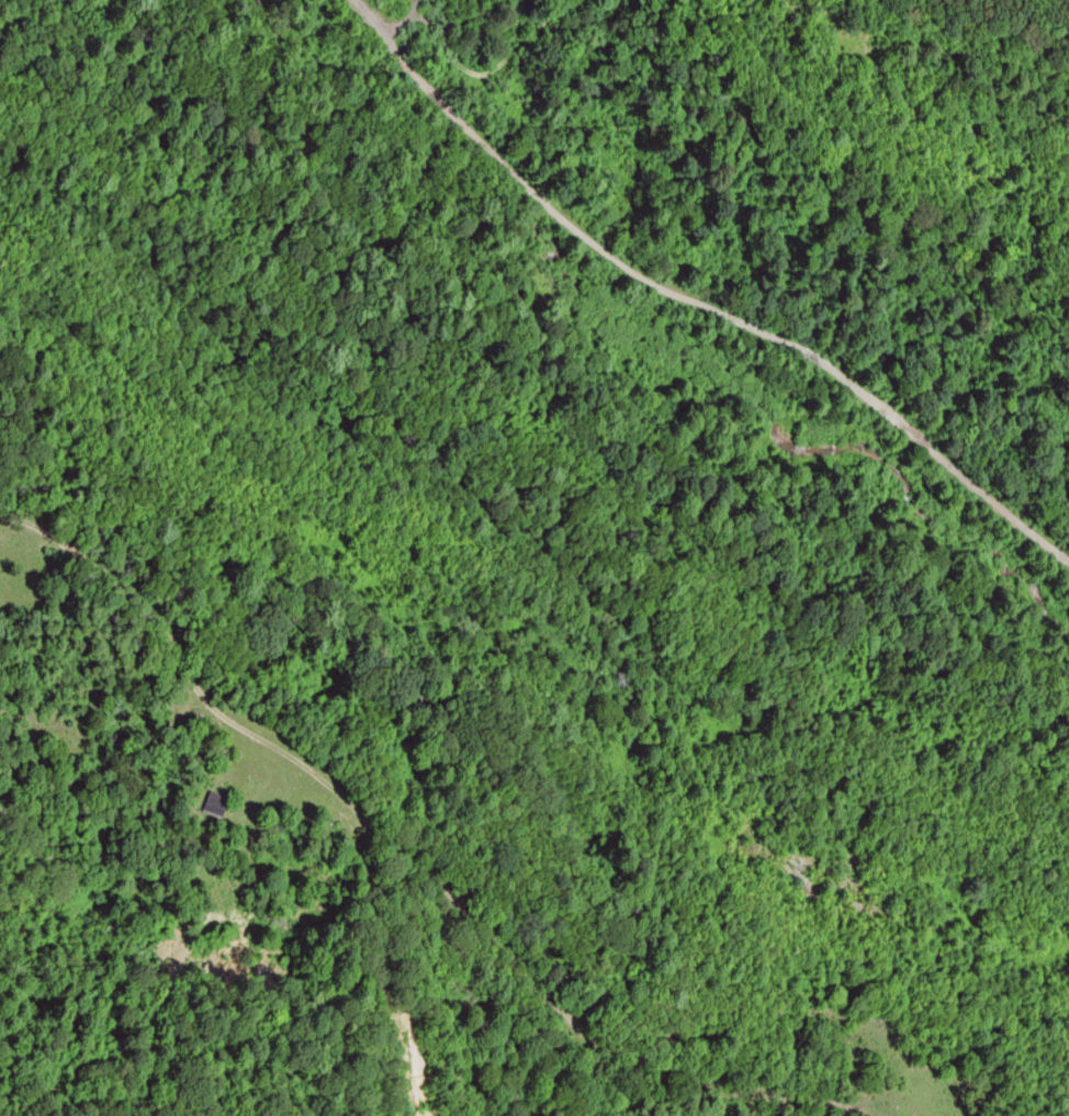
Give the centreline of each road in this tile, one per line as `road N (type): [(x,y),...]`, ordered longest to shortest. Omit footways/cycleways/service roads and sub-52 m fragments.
road 1 (residential): [(1068,563),(836,371),(753,324),(651,283),(572,225),(349,0)]

